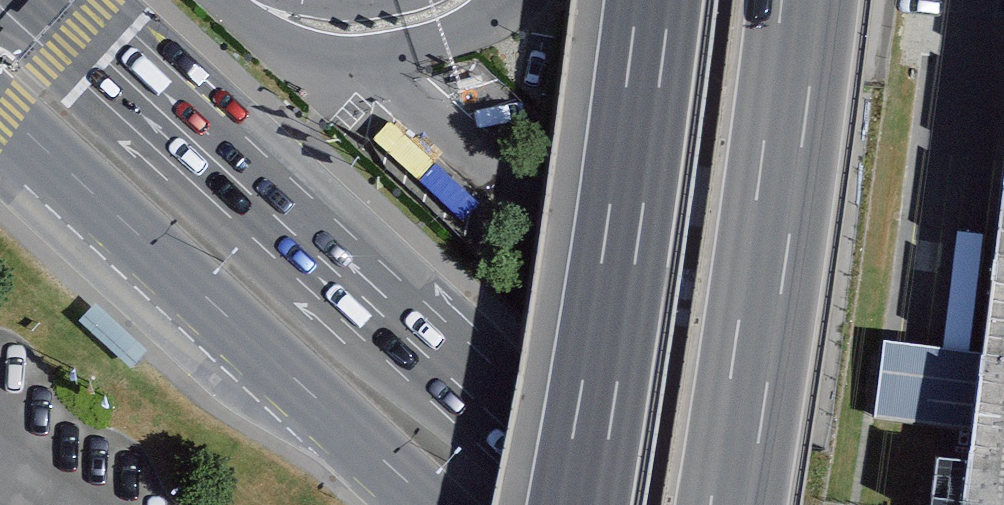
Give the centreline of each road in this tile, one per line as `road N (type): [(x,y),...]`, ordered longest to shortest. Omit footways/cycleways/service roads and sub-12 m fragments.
road 1 (secondary): [(590,504),(64,21)]
road 2 (secondary): [(0,91),(447,504)]
road 3 (motorway): [(654,0),(578,504)]
road 4 (motorway): [(729,504),(802,0)]

